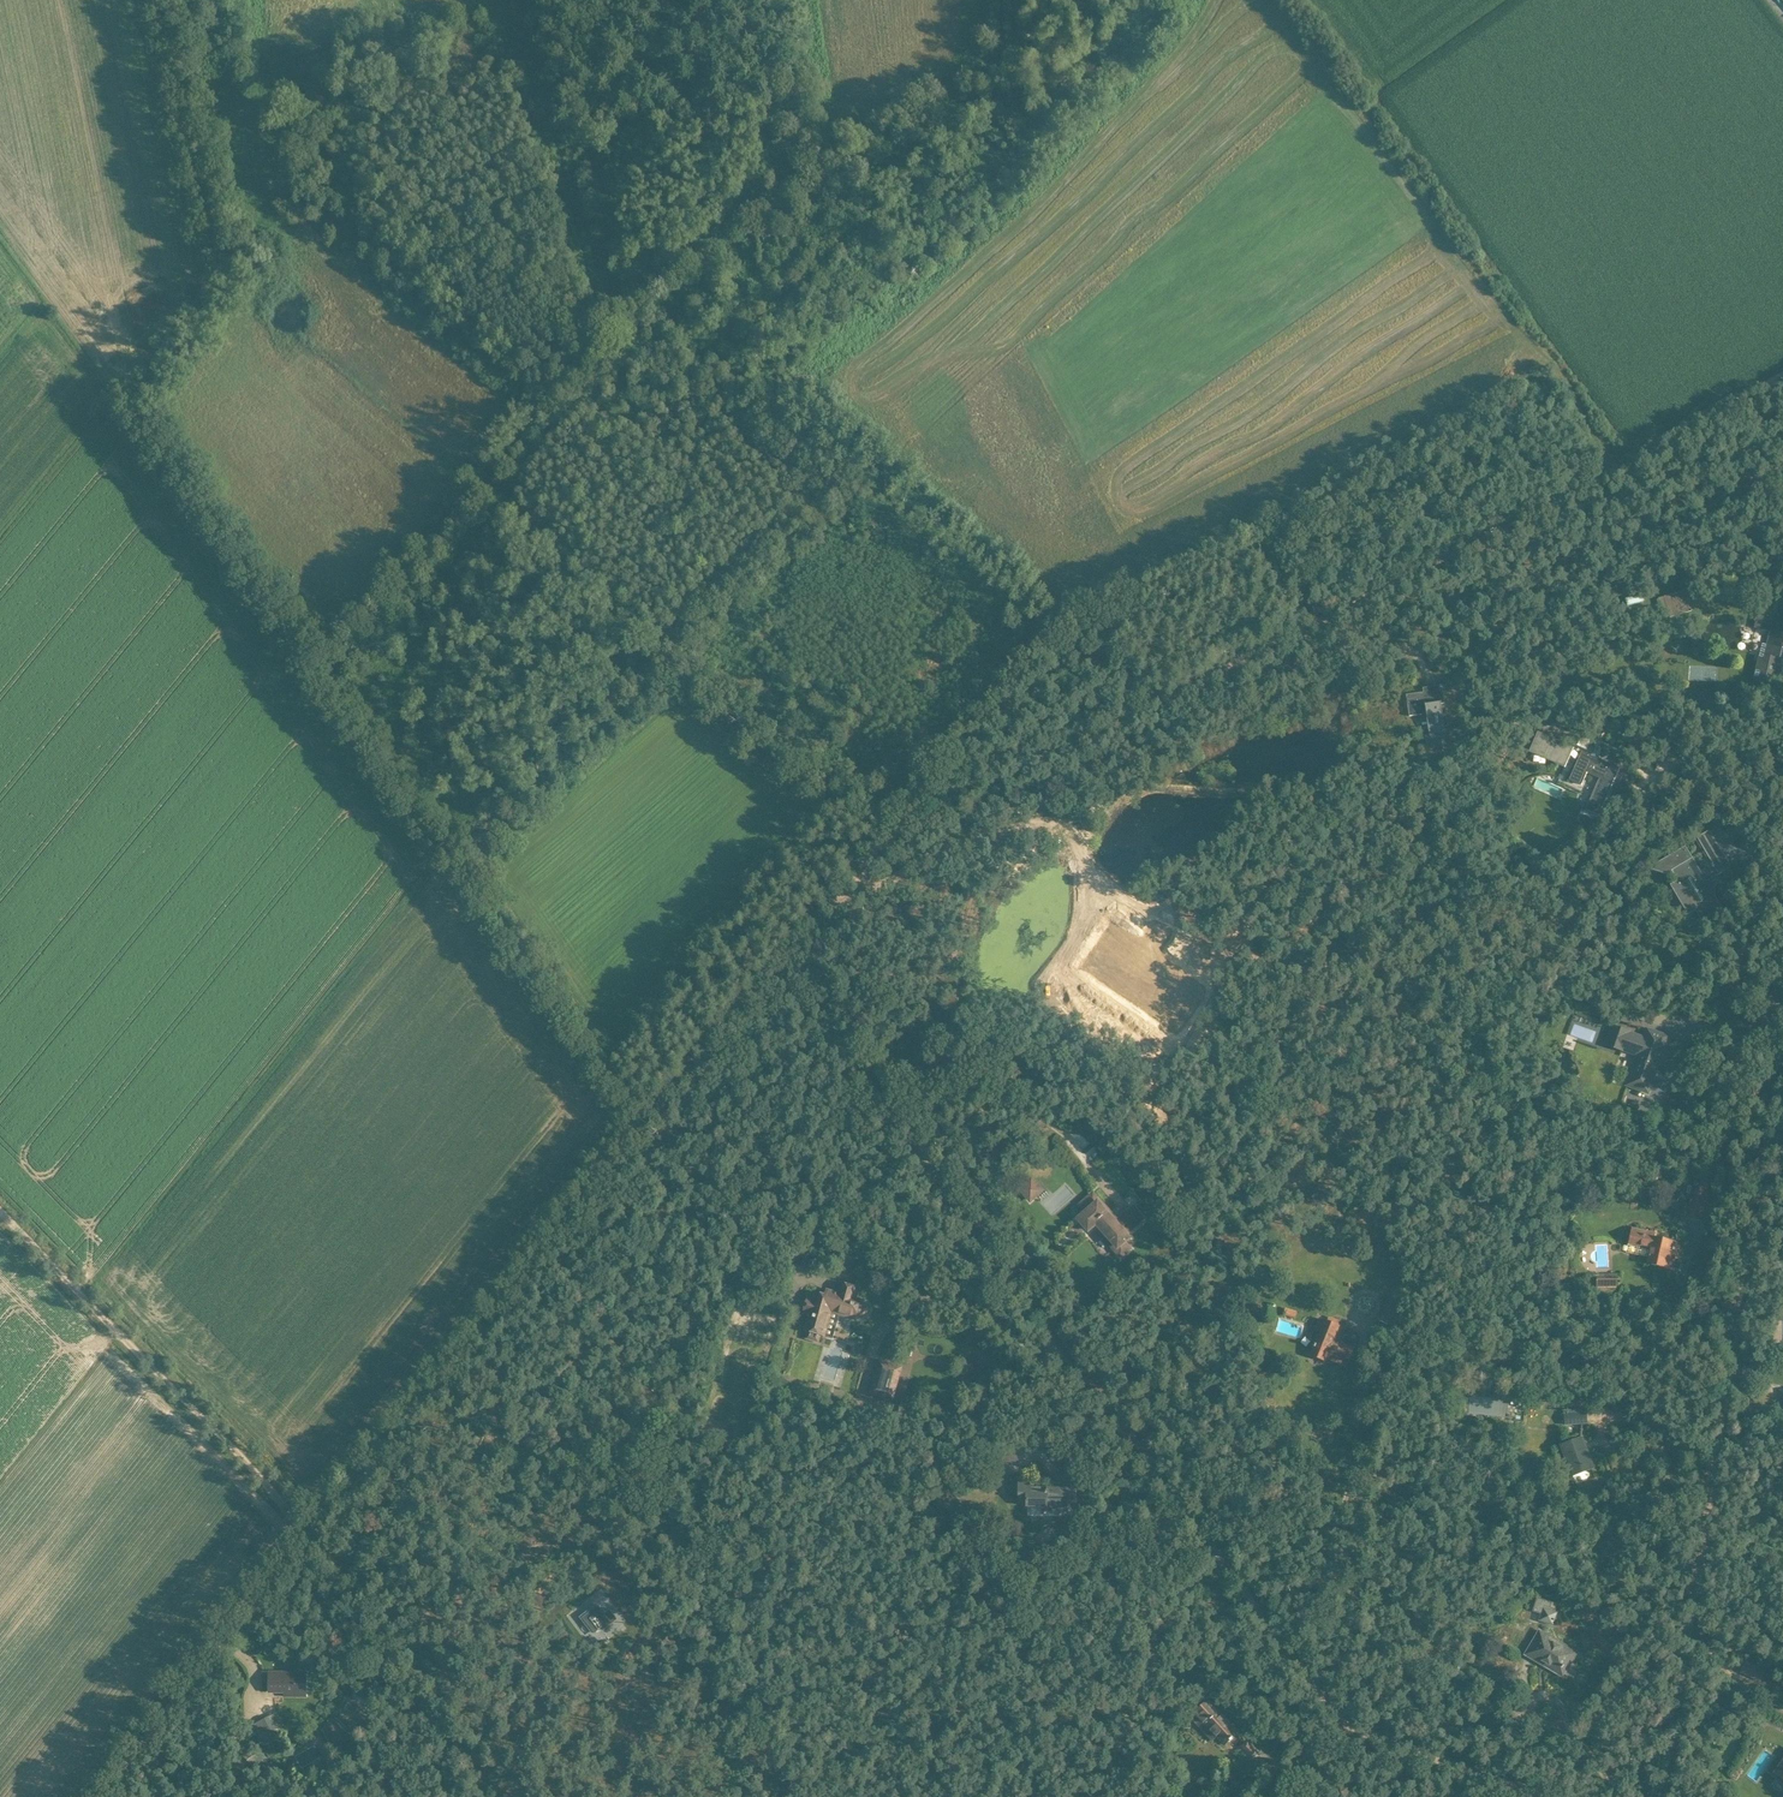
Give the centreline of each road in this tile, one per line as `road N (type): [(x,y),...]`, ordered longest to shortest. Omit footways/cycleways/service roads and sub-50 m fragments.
road 1 (unclassified): [(1542,1796),(1351,1729),(780,951),(939,776),(1056,765),(1782,384)]
road 2 (unclassified): [(1687,1796),(1782,1051)]
road 3 (track): [(639,1117),(324,677)]
road 4 (track): [(310,1531),(639,1117)]
road 5 (track): [(601,337),(802,200),(967,67),(977,45),(979,0)]
road 6 (track): [(310,1531),(0,1212)]
road 7 (track): [(324,677),(601,337)]
road 8 (track): [(601,337),(522,0)]
road 9 (unclassified): [(92,1796),(310,1531)]
road 10 (track): [(324,677),(128,406)]
road 11 (track): [(639,1117),(780,951)]
road 12 (track): [(802,200),(786,0)]
road 13 (track): [(1620,470),(1569,379),(1552,365)]

